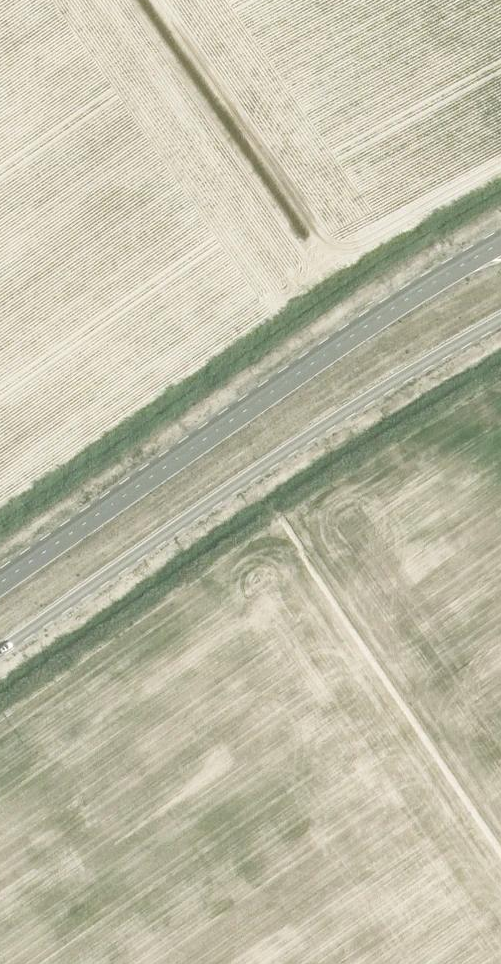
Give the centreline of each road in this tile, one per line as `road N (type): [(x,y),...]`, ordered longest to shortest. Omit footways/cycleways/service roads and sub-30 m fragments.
road 1 (tertiary): [(500,243),(0,580)]
road 2 (tertiary): [(0,652),(336,418),(500,319)]

